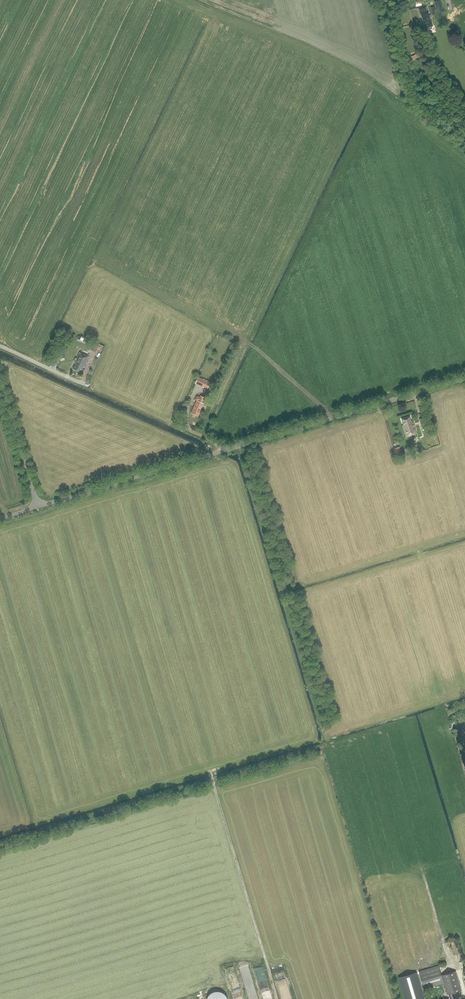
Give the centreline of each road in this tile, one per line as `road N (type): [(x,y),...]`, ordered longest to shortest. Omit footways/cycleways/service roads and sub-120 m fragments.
road 1 (unclassified): [(464,380),(38,507)]
road 2 (unclassified): [(38,507),(0,378)]

